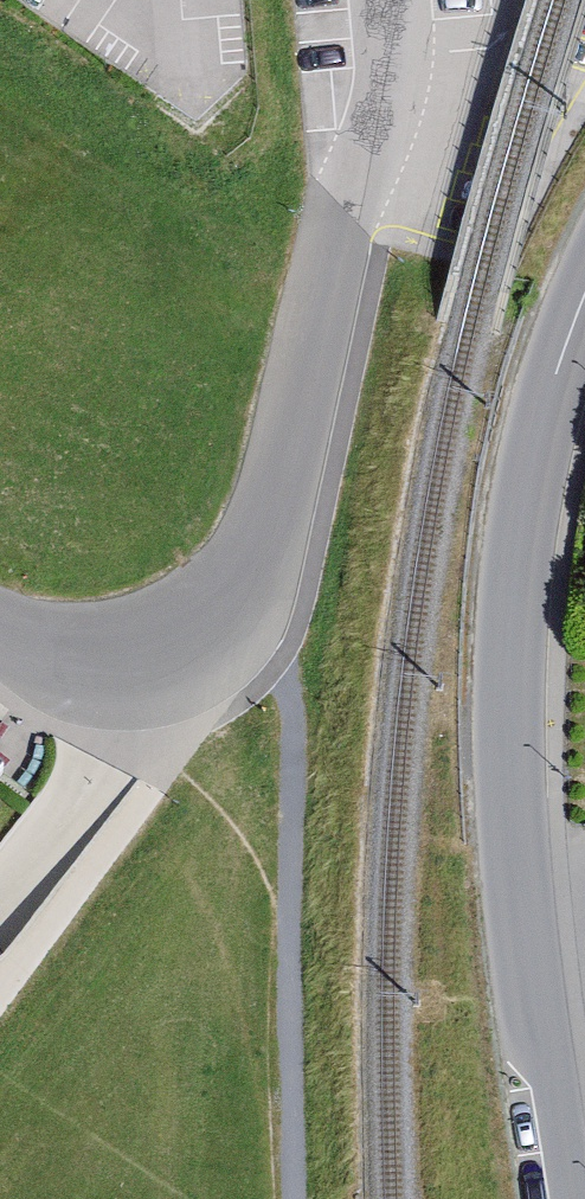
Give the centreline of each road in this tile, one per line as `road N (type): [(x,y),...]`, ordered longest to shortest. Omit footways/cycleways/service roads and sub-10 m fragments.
road 1 (unclassified): [(584,292),(551,391),(533,481),(510,728),(561,1198)]
road 2 (residential): [(0,634),(67,671),(117,674),(171,656),(239,596),(263,541),(358,184)]

